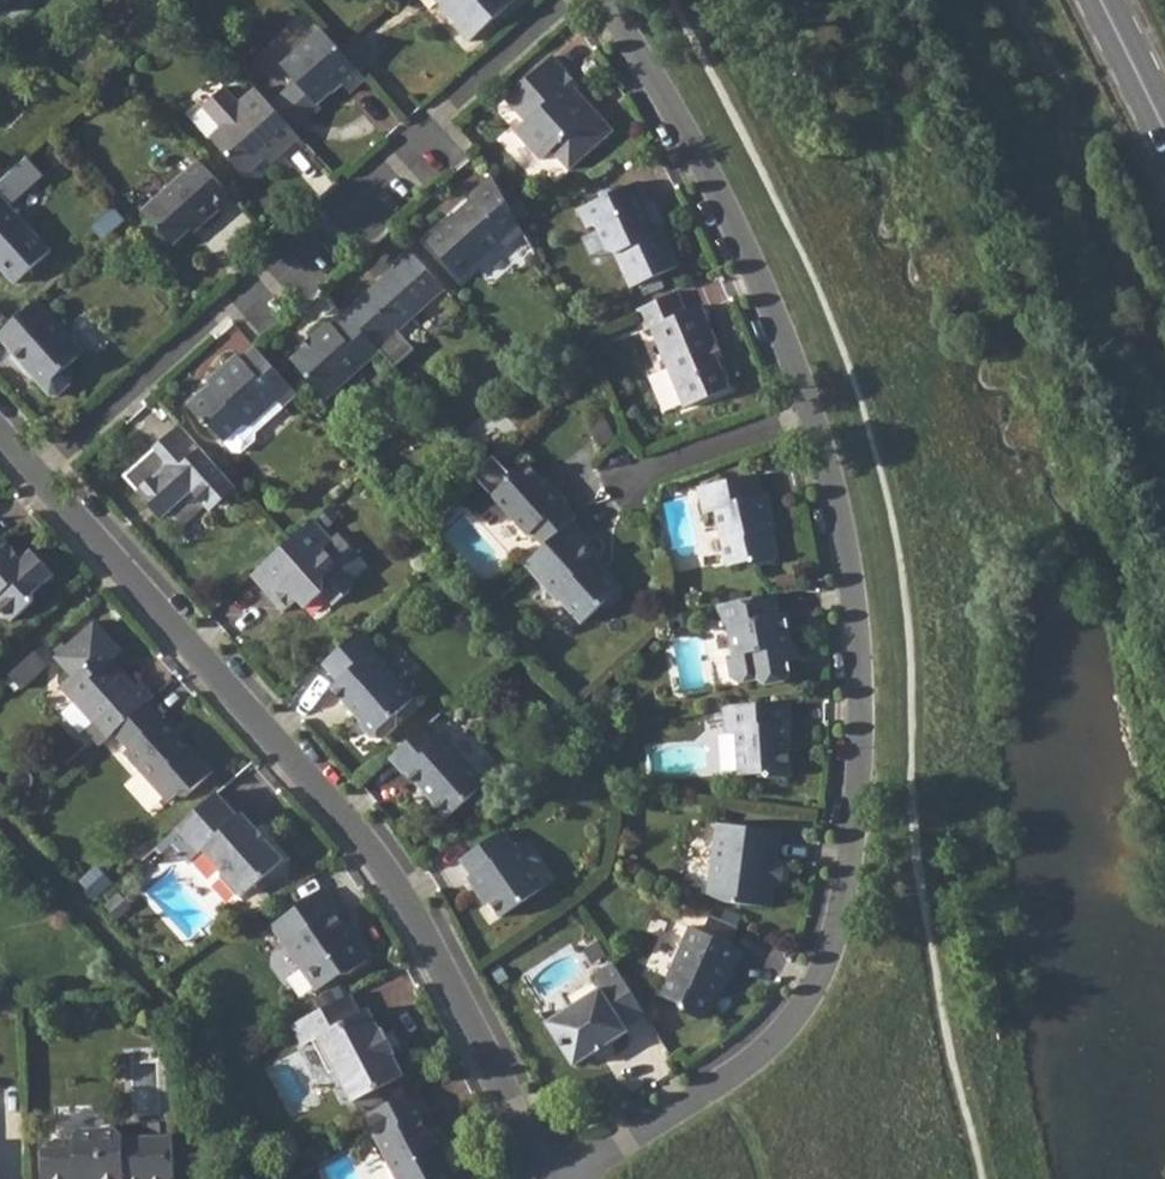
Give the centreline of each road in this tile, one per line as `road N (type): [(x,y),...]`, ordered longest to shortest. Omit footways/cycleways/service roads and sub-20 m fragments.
road 1 (residential): [(565,1178),(378,849),(0,420)]
road 2 (residential): [(817,427),(843,517),(865,680),(842,923),(807,999),(760,1052),(575,1178)]
road 3 (residential): [(609,0),(707,159),(782,321),(817,427)]
road 4 (residential): [(817,427),(659,475)]
road 5 (primary): [(1164,136),(1099,0)]

